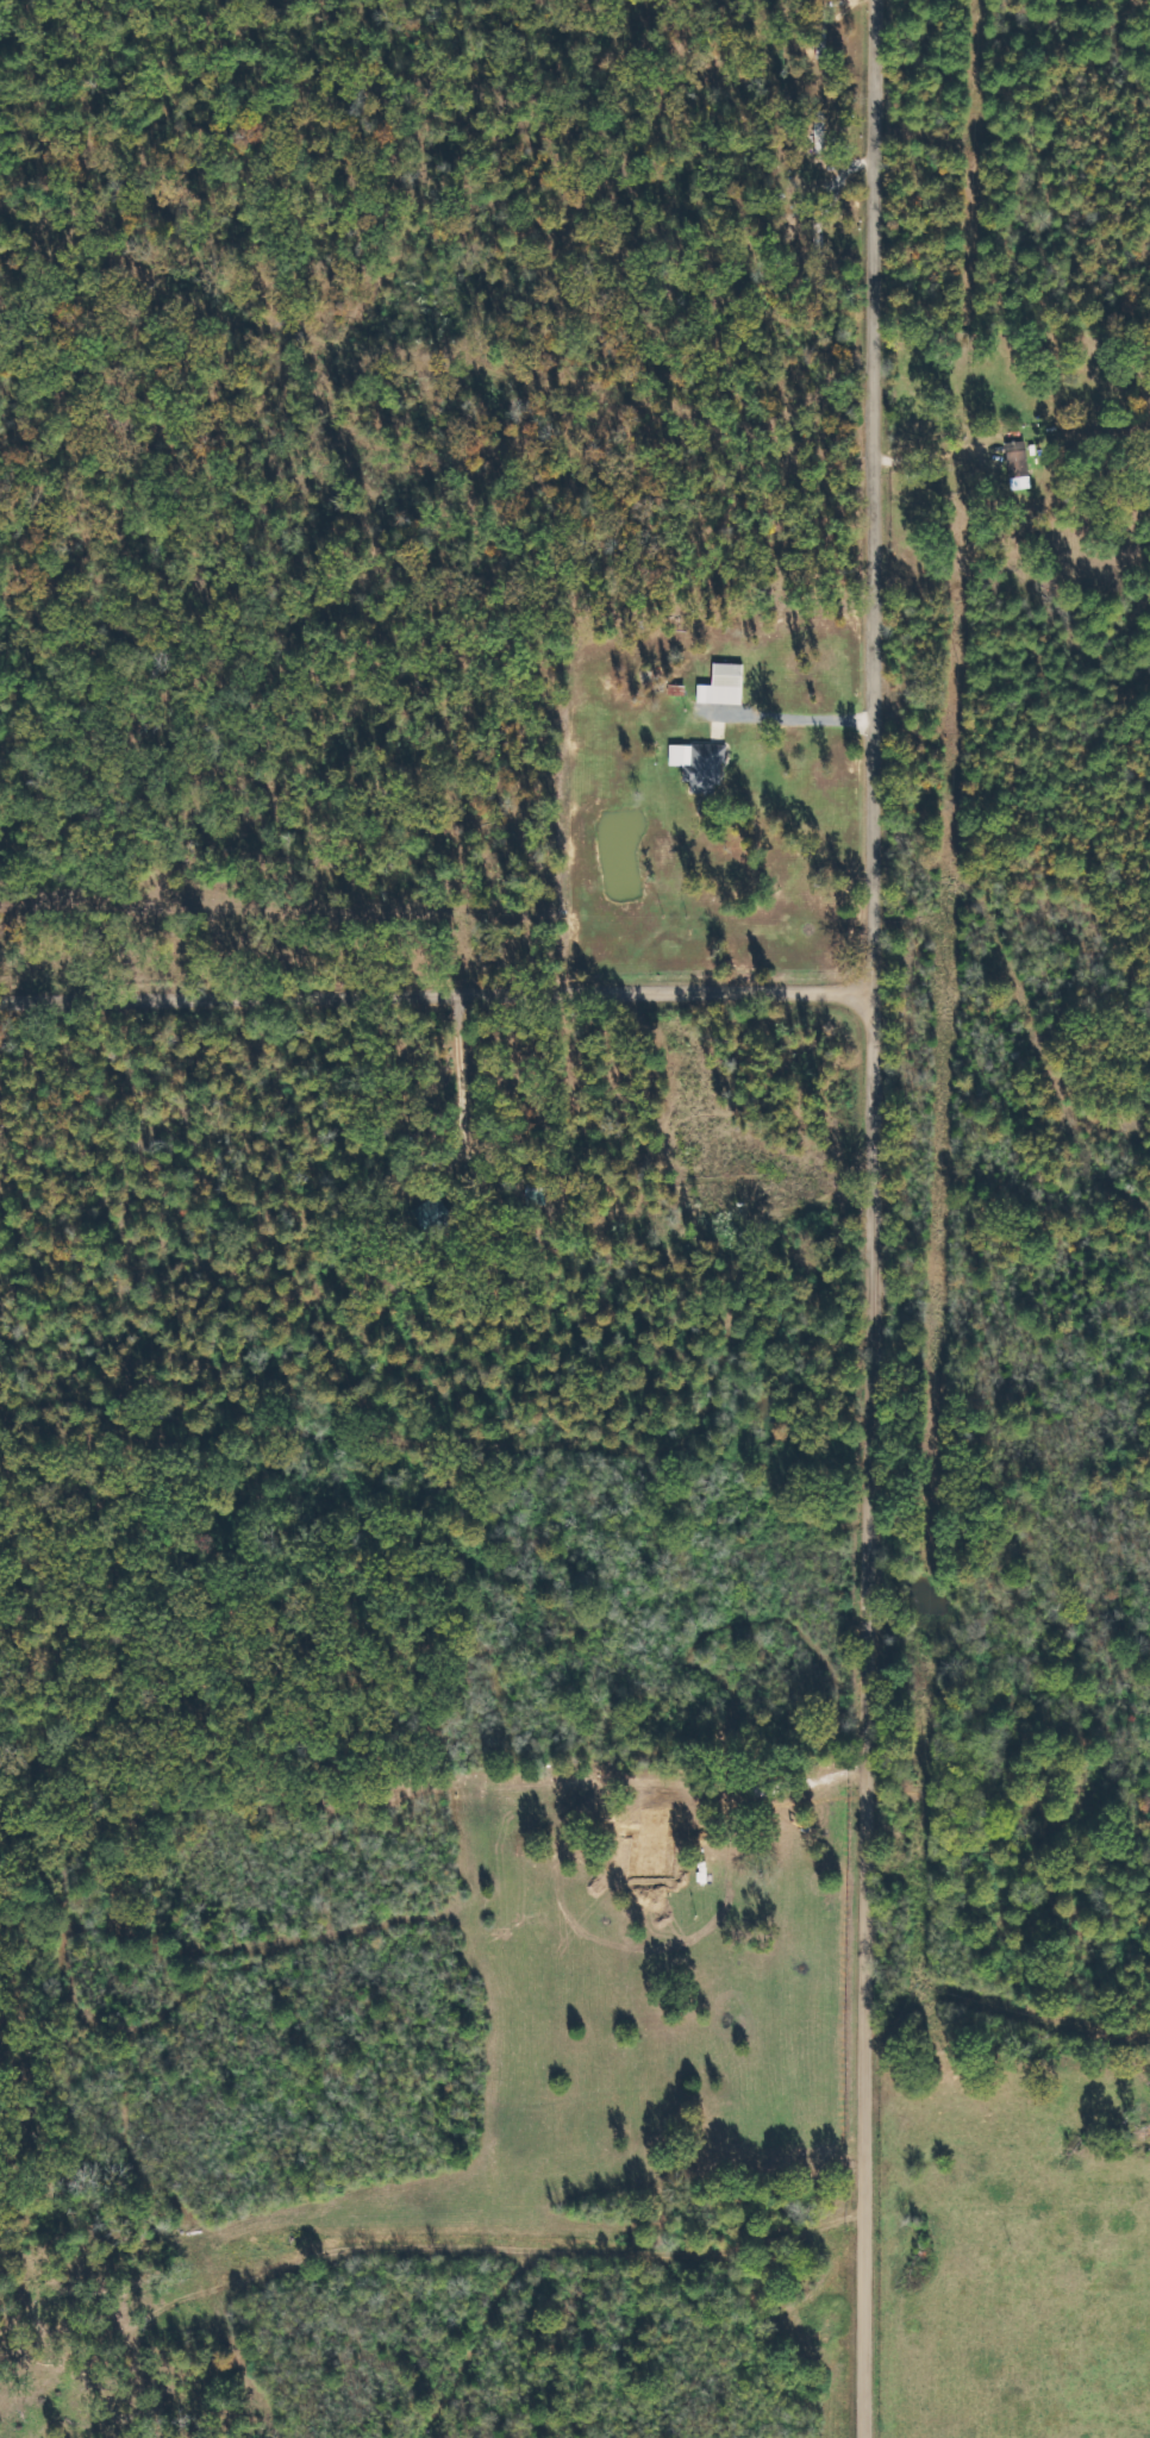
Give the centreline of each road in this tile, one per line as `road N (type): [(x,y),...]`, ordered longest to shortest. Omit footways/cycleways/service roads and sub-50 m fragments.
road 1 (residential): [(874,2437),(883,0)]
road 2 (residential): [(0,1005),(882,994)]

